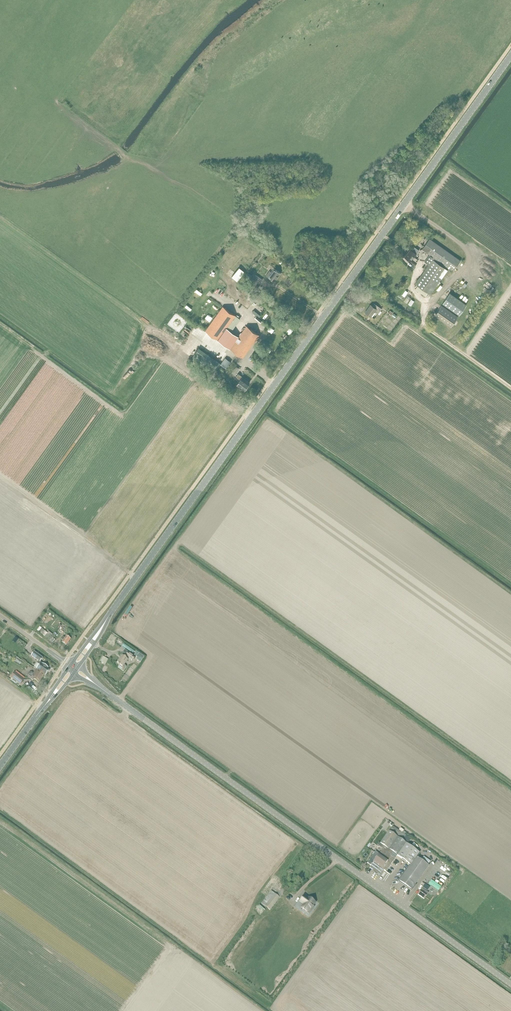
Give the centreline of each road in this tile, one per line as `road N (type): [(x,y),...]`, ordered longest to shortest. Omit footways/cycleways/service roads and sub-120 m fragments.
road 1 (tertiary): [(72,667),(510,55)]
road 2 (tertiary): [(510,984),(72,667)]
road 3 (tertiary): [(0,767),(72,667)]

